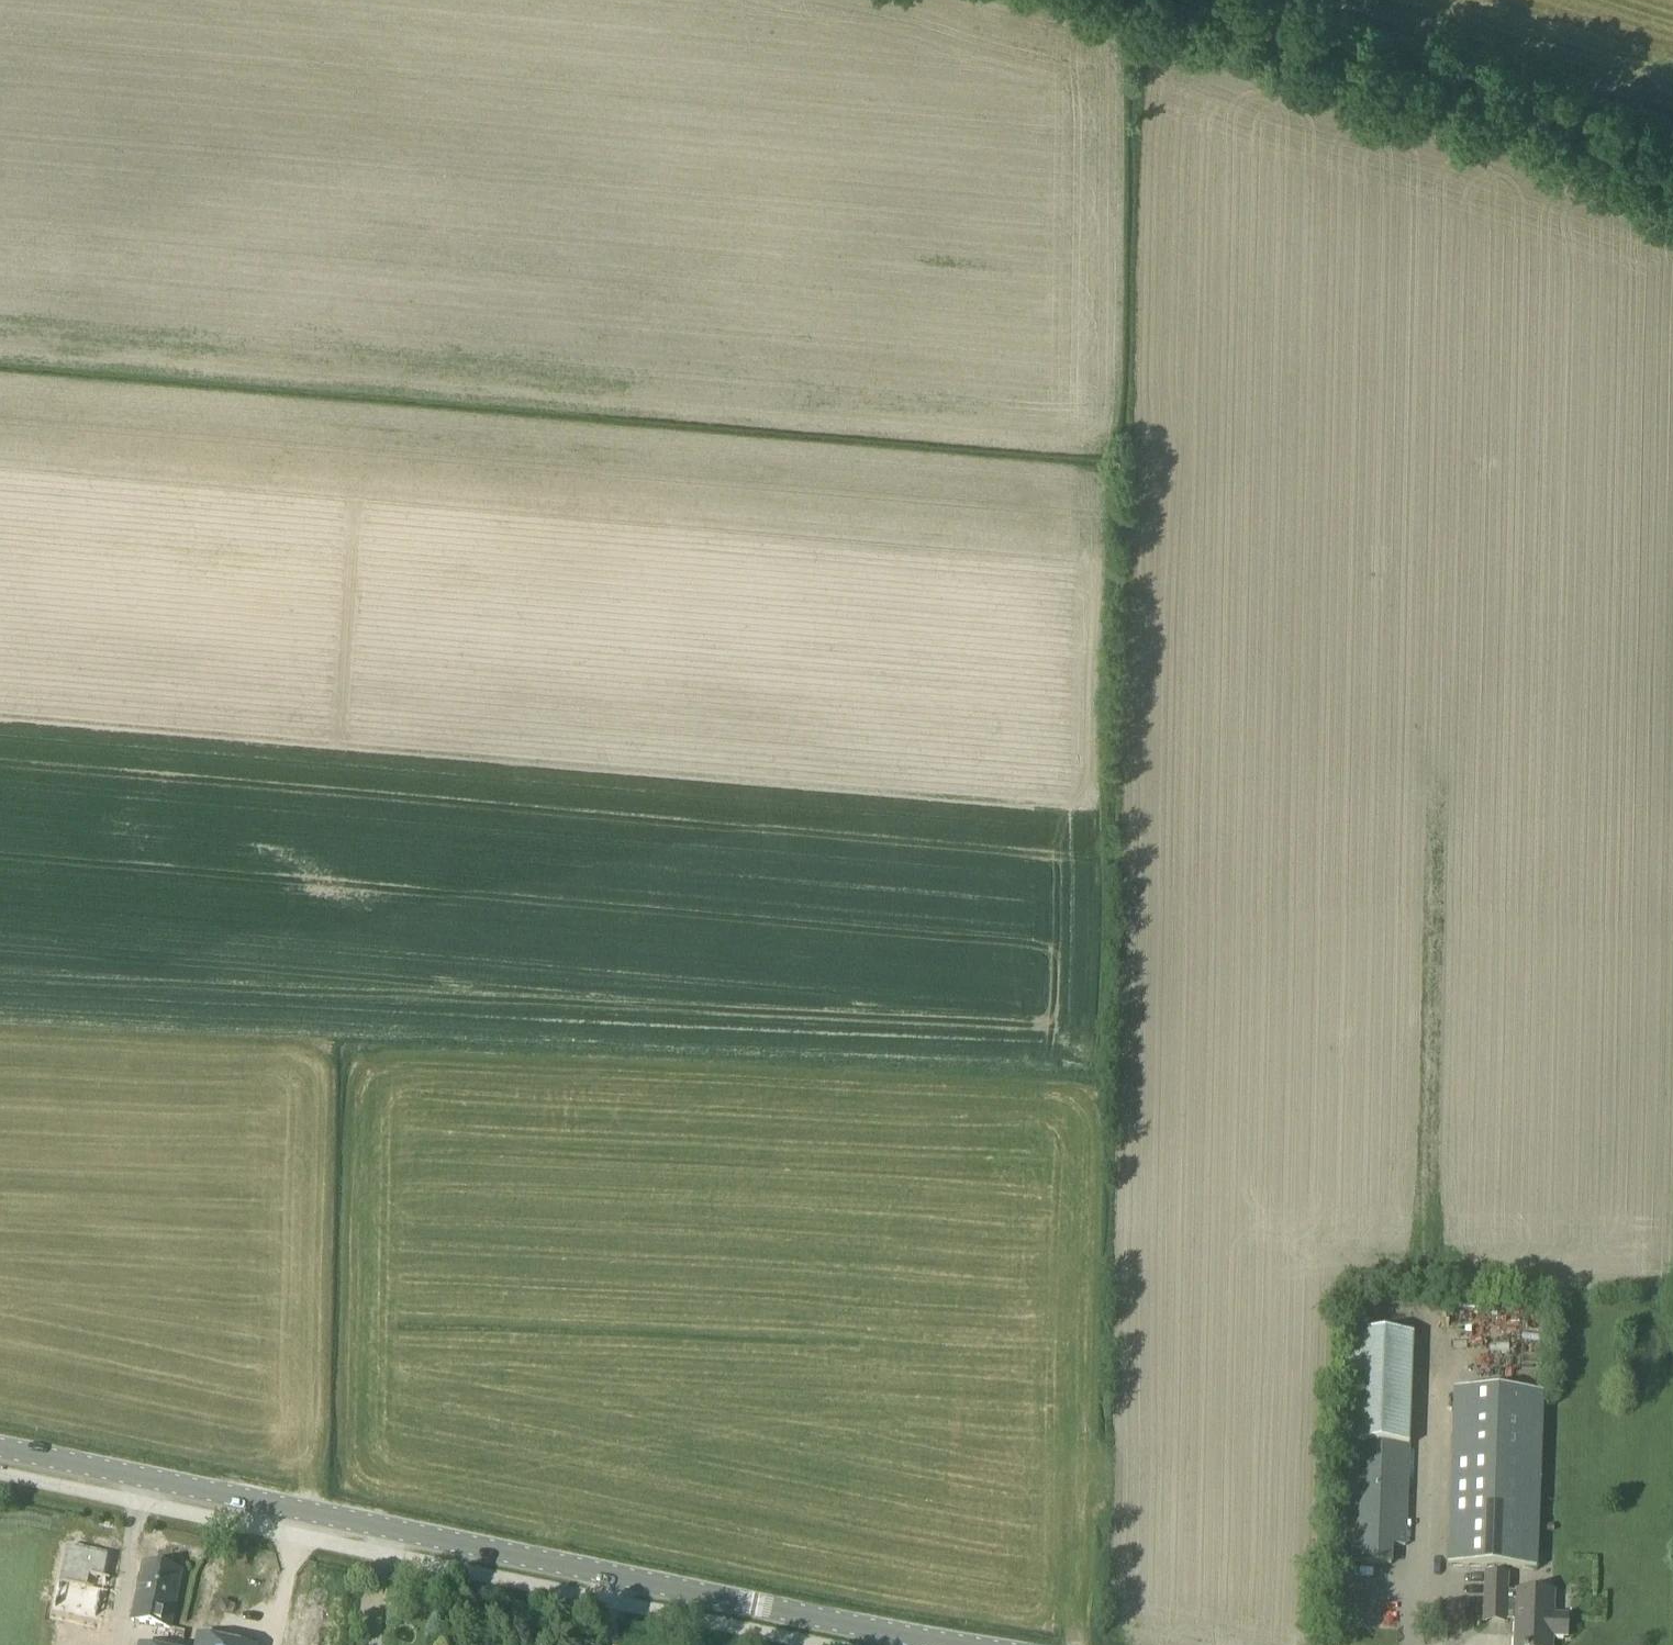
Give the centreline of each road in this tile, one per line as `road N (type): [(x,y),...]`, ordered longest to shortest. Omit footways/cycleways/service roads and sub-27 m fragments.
road 1 (tertiary): [(0,1450),(950,1644)]

